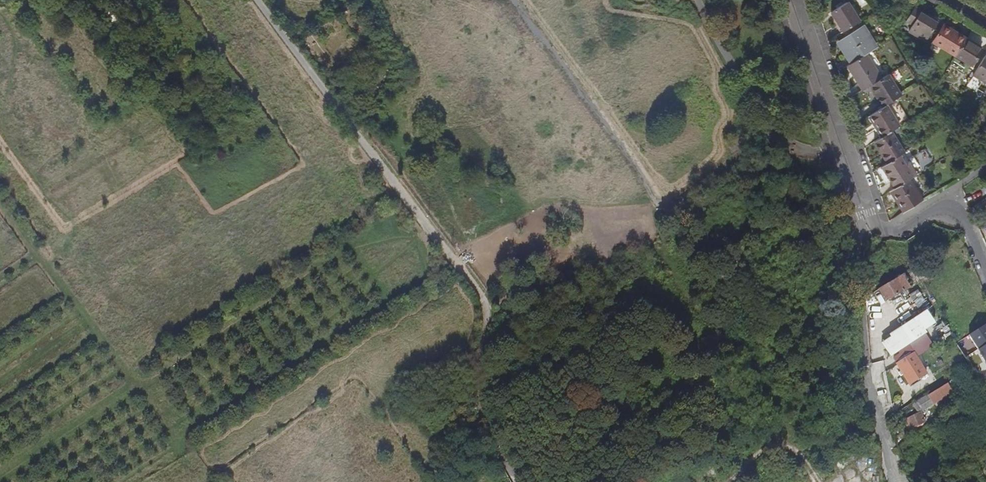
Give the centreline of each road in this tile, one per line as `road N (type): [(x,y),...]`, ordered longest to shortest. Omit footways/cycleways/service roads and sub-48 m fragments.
road 1 (residential): [(798,0),(871,231)]
road 2 (residential): [(985,268),(953,207),(871,231)]

